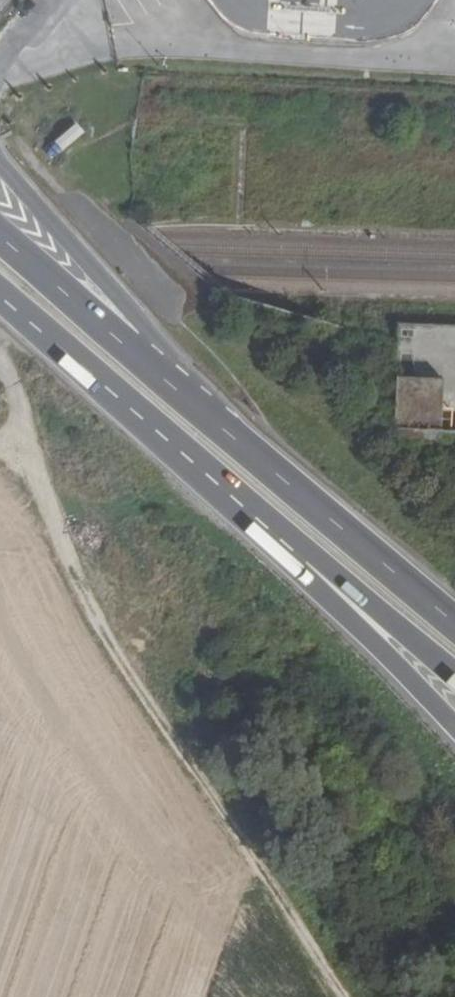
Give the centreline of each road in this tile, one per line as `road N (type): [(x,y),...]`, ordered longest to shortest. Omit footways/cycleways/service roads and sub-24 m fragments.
road 1 (track): [(348,996),(108,643),(30,460),(24,413),(0,372)]
road 2 (primary): [(454,627),(0,236)]
road 3 (trunk): [(151,425),(454,728)]
road 4 (primary): [(151,425),(454,676)]
road 5 (primary): [(0,293),(151,425)]

